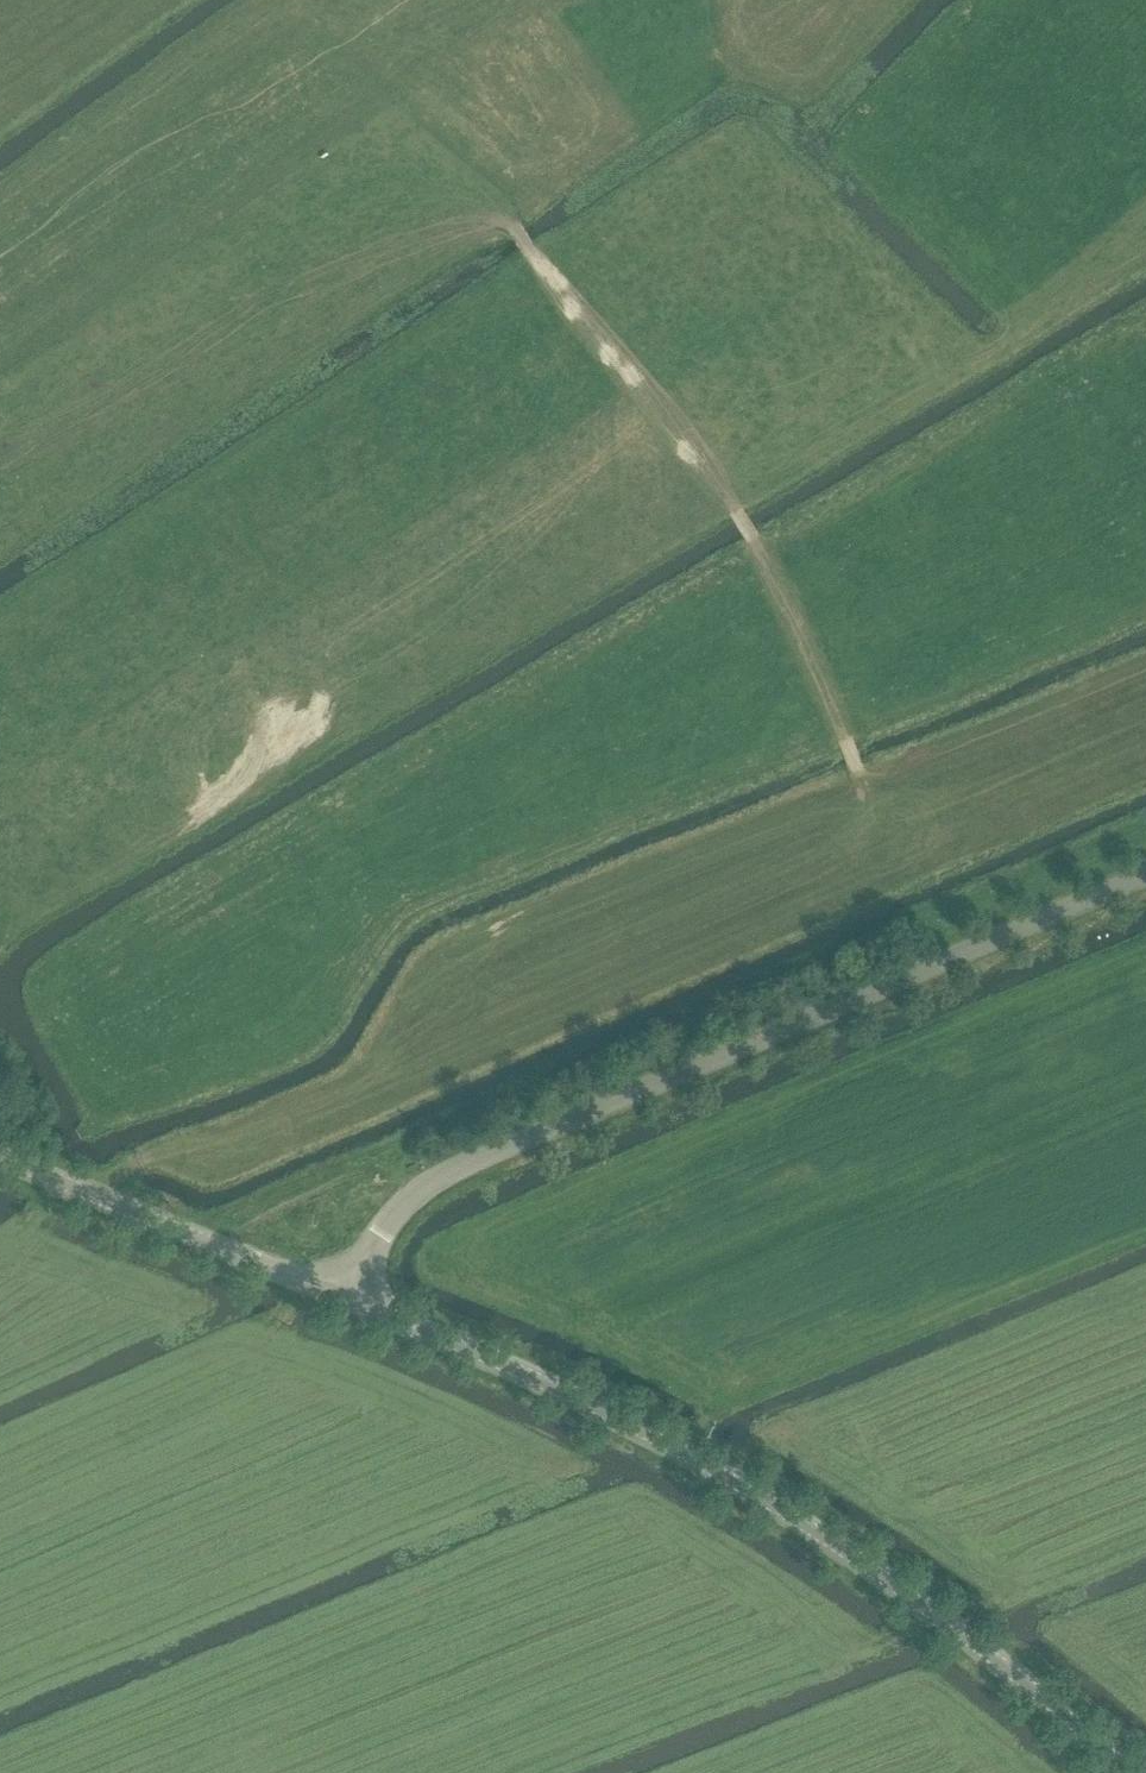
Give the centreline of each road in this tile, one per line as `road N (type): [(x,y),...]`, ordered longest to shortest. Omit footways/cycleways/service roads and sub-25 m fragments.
road 1 (unclassified): [(343,1297),(398,1207),(440,1173),(1145,880)]
road 2 (unclassified): [(1128,1772),(970,1639),(729,1479),(616,1417),(343,1297)]
road 3 (unclassified): [(343,1297),(0,1157)]

